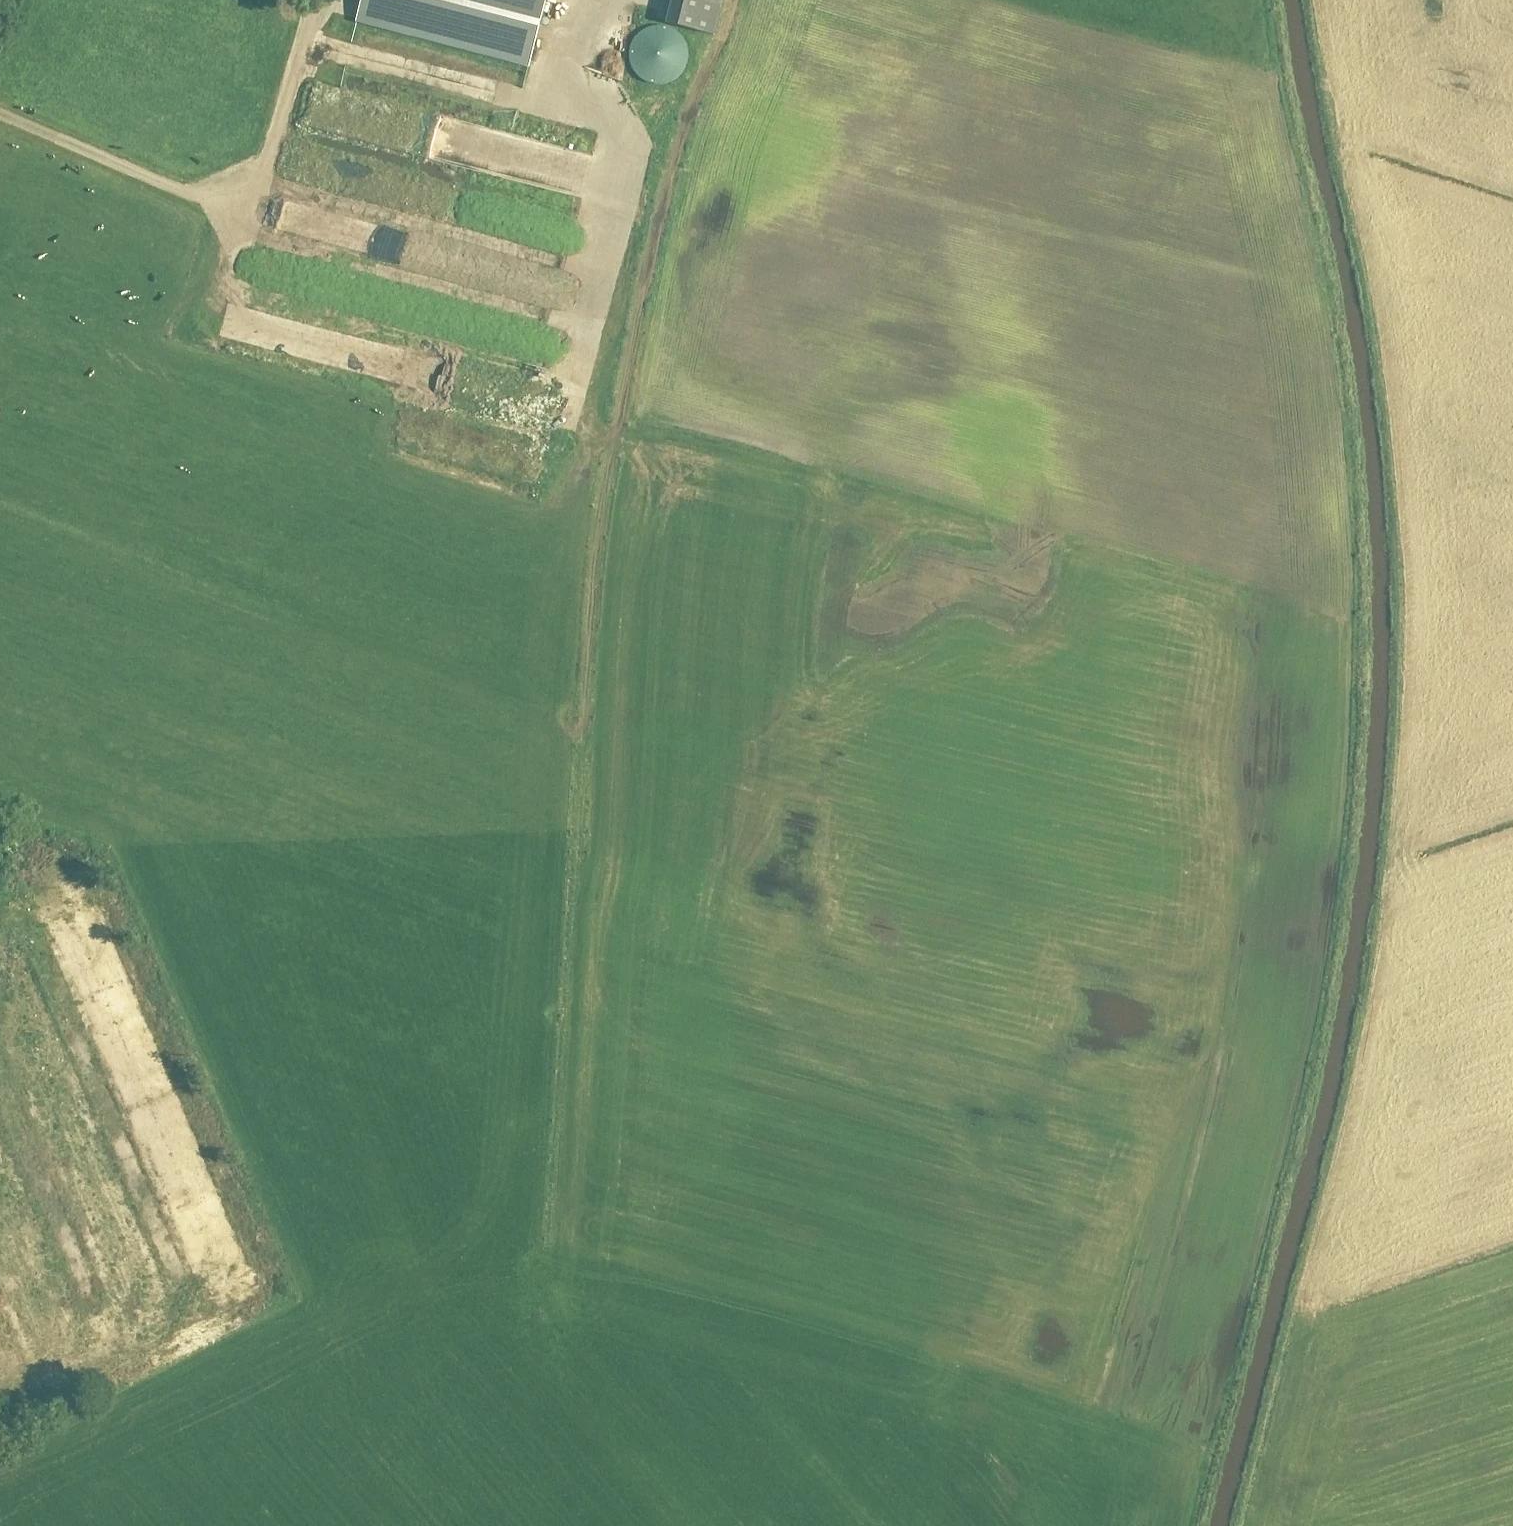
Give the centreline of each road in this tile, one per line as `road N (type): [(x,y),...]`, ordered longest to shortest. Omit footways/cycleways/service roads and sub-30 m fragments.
road 1 (track): [(327,0),(271,161),(249,184),(207,198),(184,193),(0,116)]

